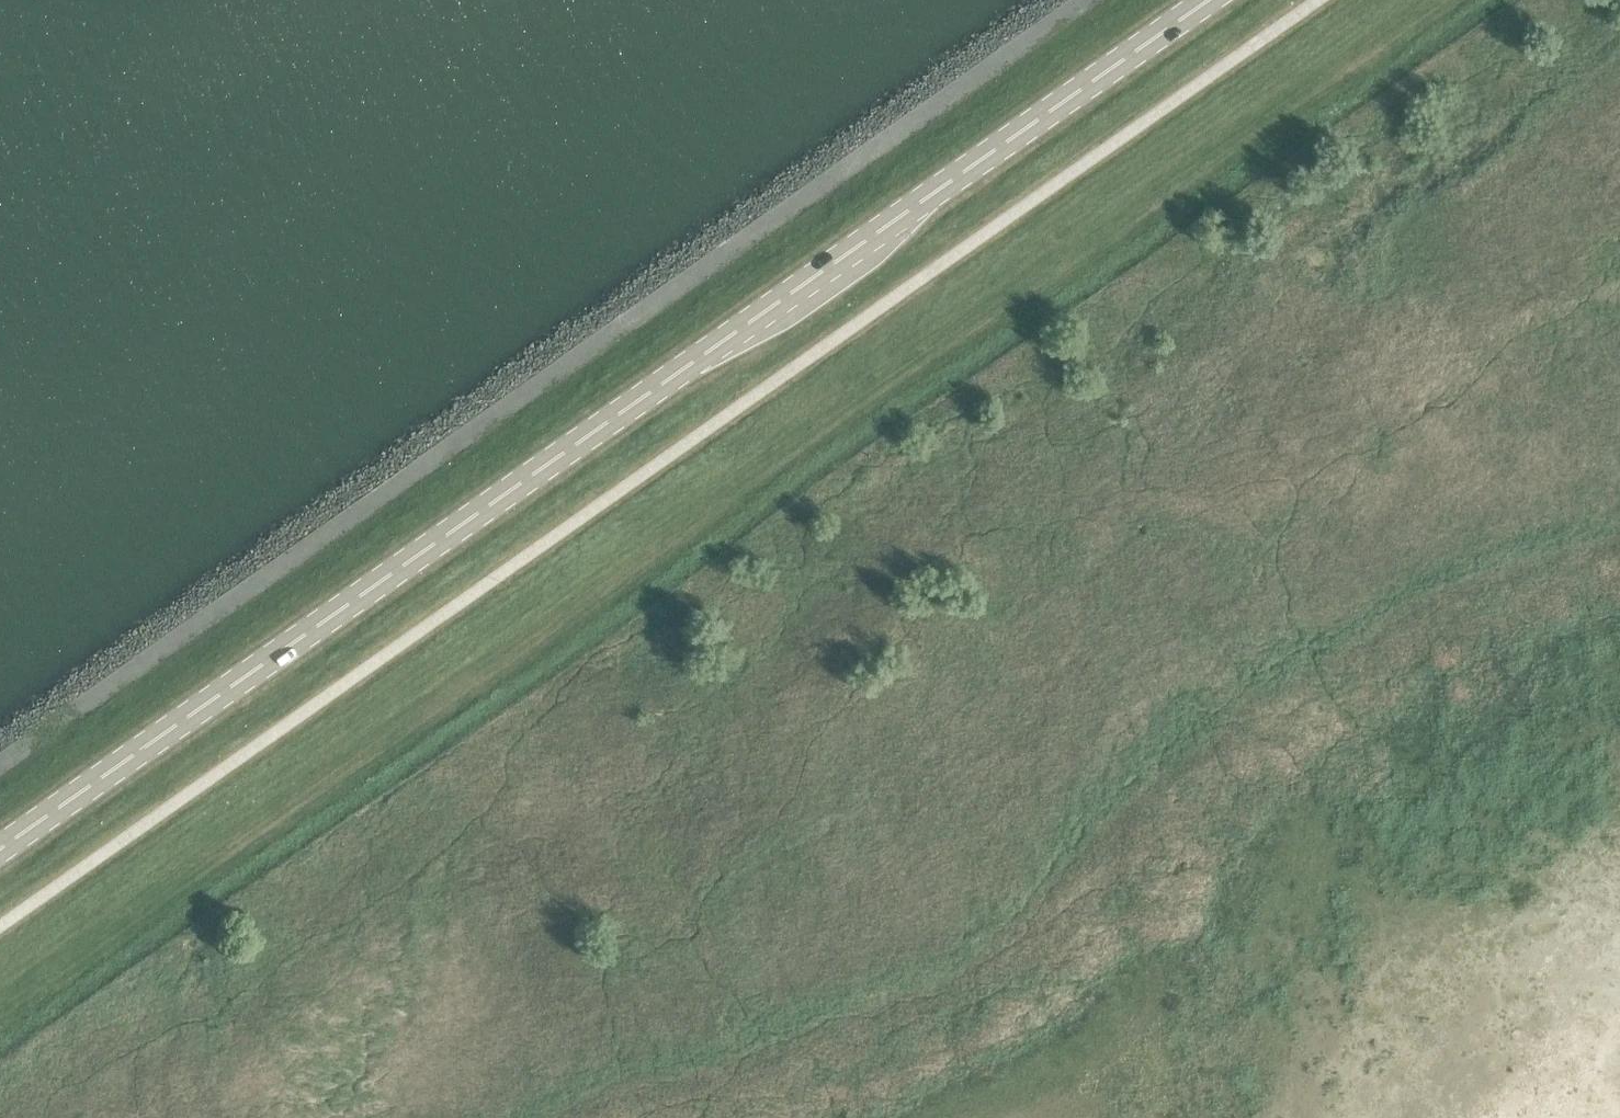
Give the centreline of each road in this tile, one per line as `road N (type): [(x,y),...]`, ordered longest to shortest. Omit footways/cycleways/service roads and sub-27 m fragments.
road 1 (secondary): [(0,838),(1191,0)]

